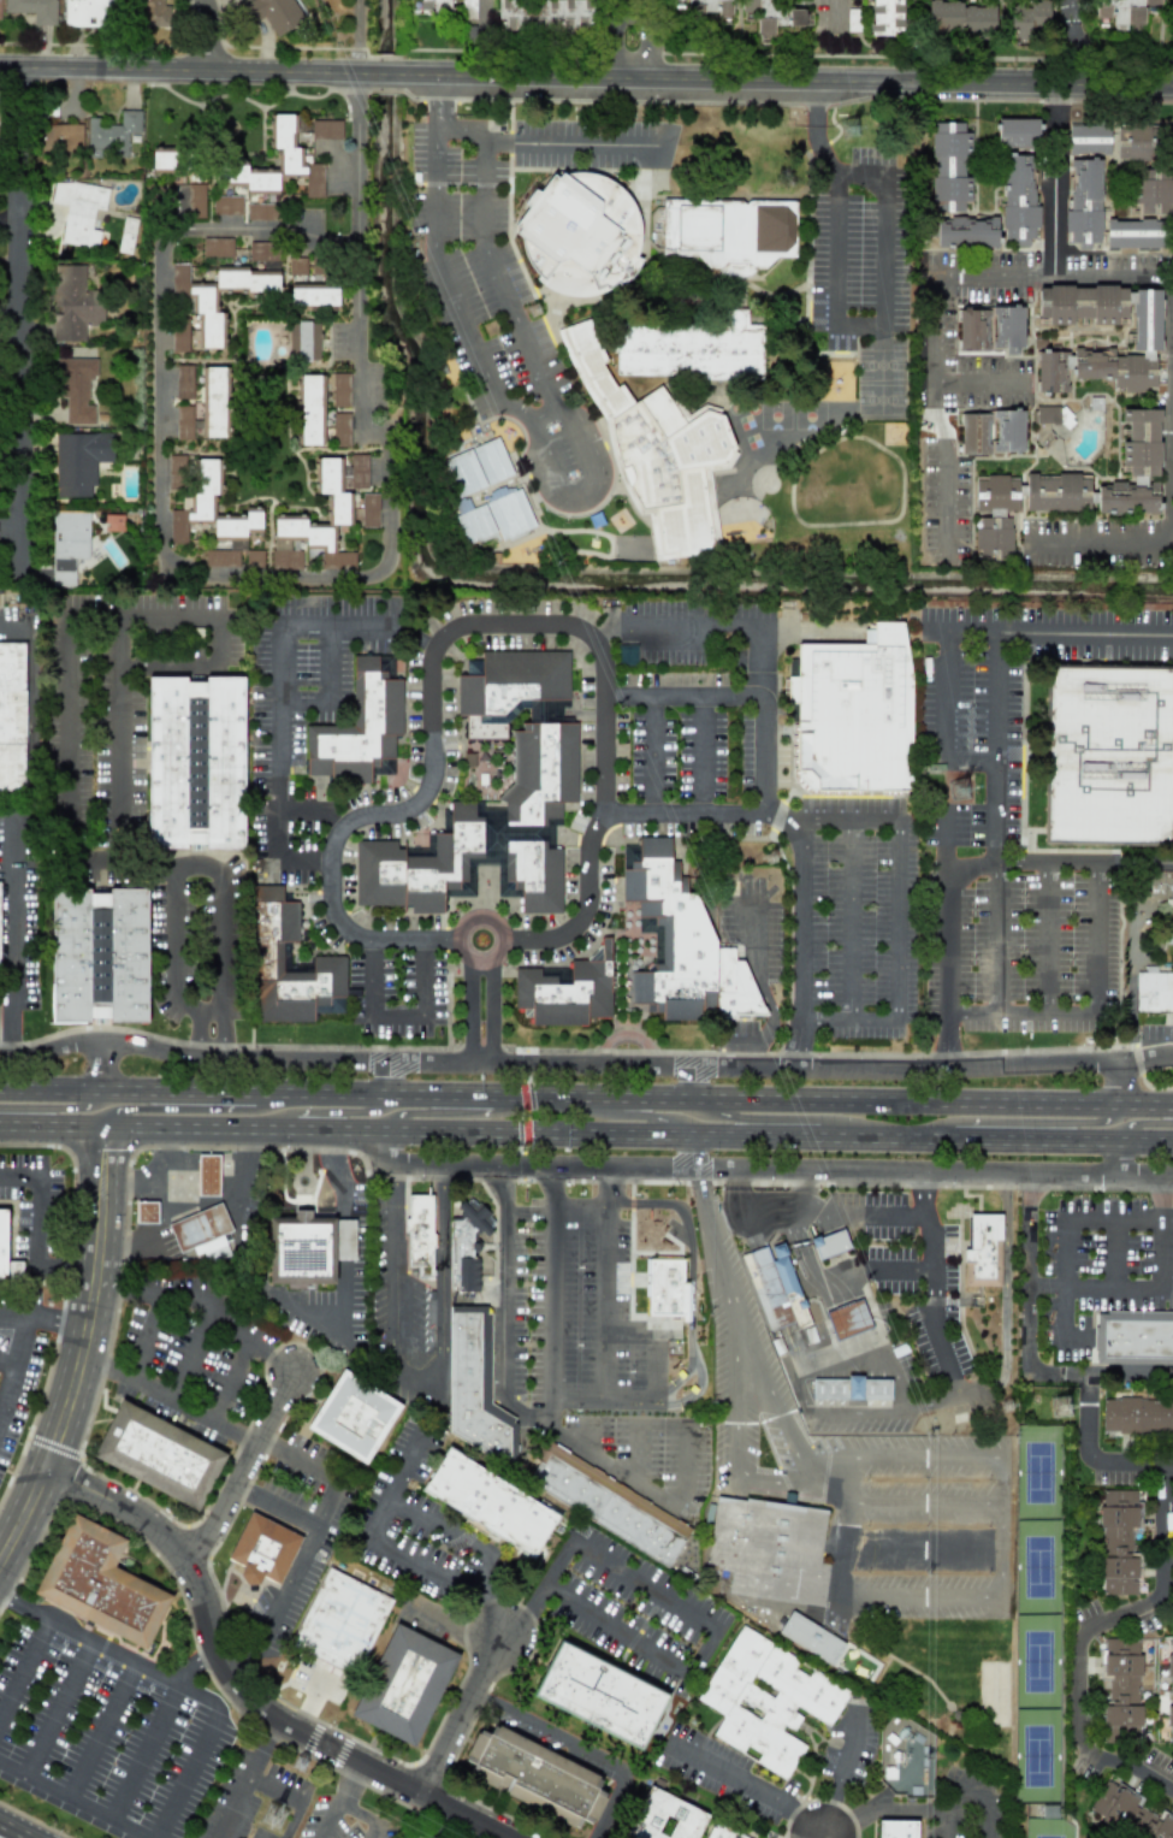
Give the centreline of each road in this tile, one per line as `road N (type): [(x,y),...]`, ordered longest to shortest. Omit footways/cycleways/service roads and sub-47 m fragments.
road 1 (residential): [(360,71),(361,223),(357,361),(387,444),(385,566),(338,577),(165,577),(164,229),(361,223)]
road 2 (tertiary): [(0,66),(1172,83)]
road 3 (primary): [(0,1123),(1172,1139)]
road 4 (residential): [(504,939),(562,936),(587,909),(590,857),(606,797),(606,663),(596,639),(573,626),(452,631),(433,664),(429,787),(402,812),(359,817),(340,833),(333,903),(350,930),(375,939),(461,939)]
road 5 (residential): [(1050,545),(1167,546),(1168,282),(935,277),(931,388),(948,469),(946,556)]
road 6 (residential): [(390,1162),(1172,1175)]
road 7 (residential): [(694,1066),(226,1059),(103,1044),(0,1057)]
road 8 (primary): [(693,1097),(0,1090)]
road 9 (residential): [(513,1837),(268,1709),(233,1672),(196,1578),(172,1544),(134,1512),(47,1465)]
road 10 (residential): [(19,577),(25,66)]
road 11 (primary): [(1172,1105),(693,1097)]
road 12 (tertiary): [(102,1124),(94,1282),(77,1375),(54,1448),(0,1559)]
road 13 (residential): [(1168,1460),(1169,1603),(1083,1639),(1079,1719),(1103,1756),(1172,1789)]
road 14 (residential): [(1168,1460),(1085,1459),(1086,1373),(1025,1372),(1029,1172)]
road 15 (residential): [(1172,1055),(912,1070),(747,1068)]
road 16 (residential): [(183,1558),(213,1530),(294,1370)]
road 17 (residential): [(1051,279),(1051,81)]
road 18 (primary): [(938,1136),(952,1122),(1091,1123),(1115,1104)]
road 19 (primary): [(276,1097),(257,1109),(128,1109),(102,1124)]
road 20 (primary): [(693,1097),(733,1117),(820,1118),(866,1135)]
road 21 (residential): [(425,1792),(502,1633)]
road 22 (residential): [(603,812),(776,814)]
road 23 (primary): [(510,1097),(480,1112),(402,1113),(390,1129)]
road 24 (residential): [(461,939),(481,962),(499,953),(504,939),(498,924),(482,918),(461,939)]
road 25 (primary): [(277,1128),(291,1113),(360,1113),(391,1097)]

